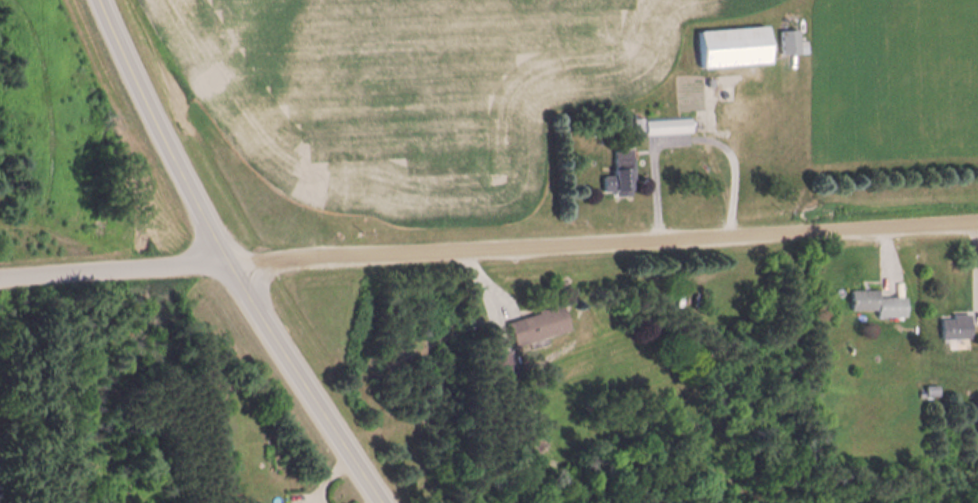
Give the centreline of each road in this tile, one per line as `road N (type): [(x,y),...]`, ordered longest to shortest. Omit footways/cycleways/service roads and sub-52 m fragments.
road 1 (residential): [(219,261),(977,224)]
road 2 (secondary): [(379,502),(219,261)]
road 3 (secondary): [(219,261),(97,0)]
road 4 (residential): [(0,279),(219,261)]

